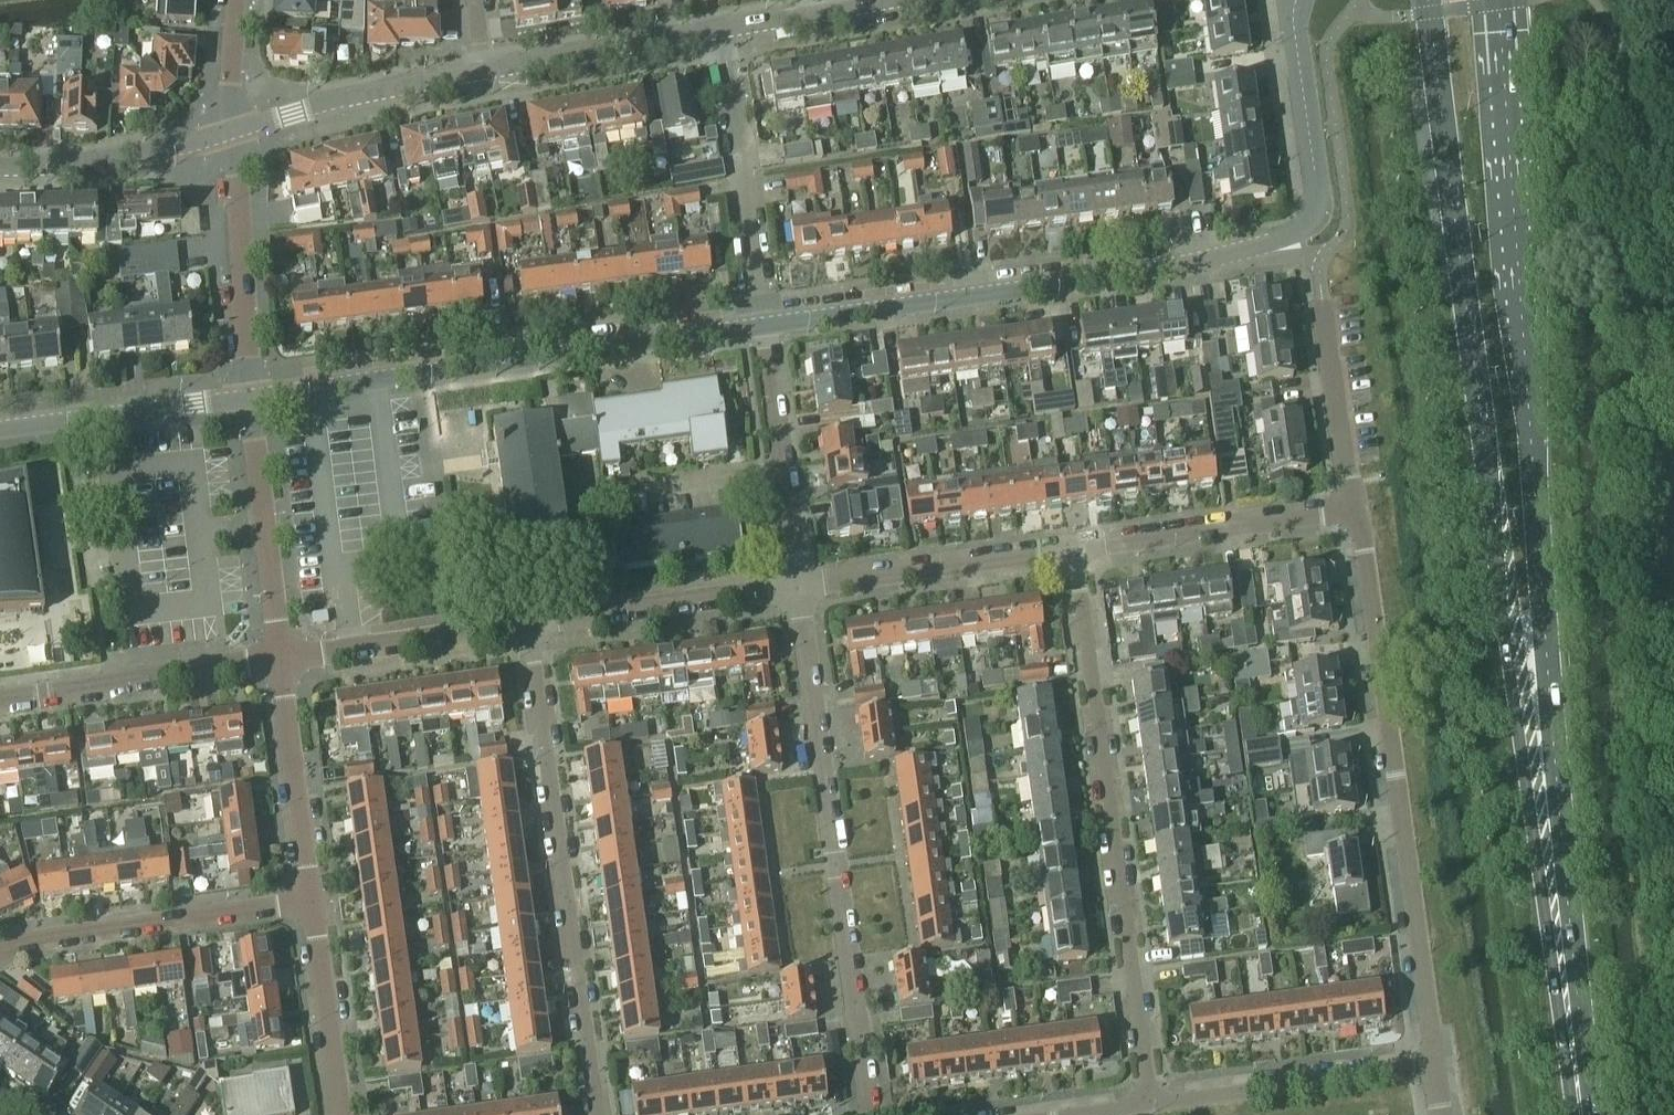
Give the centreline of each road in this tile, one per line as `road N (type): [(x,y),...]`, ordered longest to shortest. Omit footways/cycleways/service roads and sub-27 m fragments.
road 1 (secondary): [(1429,0),(1573,1114)]
road 2 (secondary): [(1593,1114),(1526,363),(1504,0)]
road 3 (tertiary): [(762,326),(1153,272),(1287,239),(1316,210),(1297,0)]
road 4 (residential): [(1434,1065),(1352,507)]
road 5 (residential): [(1152,1104),(1070,547)]
road 6 (residential): [(871,1114),(796,587)]
road 7 (tertiary): [(256,397),(762,326)]
road 8 (residential): [(596,1114),(528,627)]
road 9 (residential): [(0,949),(317,900)]
road 10 (residential): [(762,326),(724,29)]
road 11 (residential): [(0,702),(287,663)]
road 12 (residential): [(1070,547),(1352,507)]
road 13 (residential): [(1152,1104),(1434,1065)]
road 14 (residential): [(796,587),(1070,547)]
road 15 (residential): [(528,627),(796,587)]
road 16 (residential): [(287,663),(256,397)]
road 17 (residential): [(256,397),(232,134)]
road 18 (residential): [(796,587),(762,326)]
road 19 (tertiary): [(0,430),(256,397)]
road 20 (tertiary): [(481,74),(232,134)]
road 21 (tertiary): [(724,29),(481,74)]
road 22 (residential): [(287,663),(528,627)]
road 23 (residential): [(317,900),(287,663)]
road 24 (tertiary): [(232,134),(107,162),(0,165)]
road 25 (residential): [(346,1114),(317,900)]
road 26 (residential): [(1352,507),(1322,294)]
road 27 (tertiary): [(895,0),(724,29)]
road 28 (residential): [(232,134),(239,0)]

